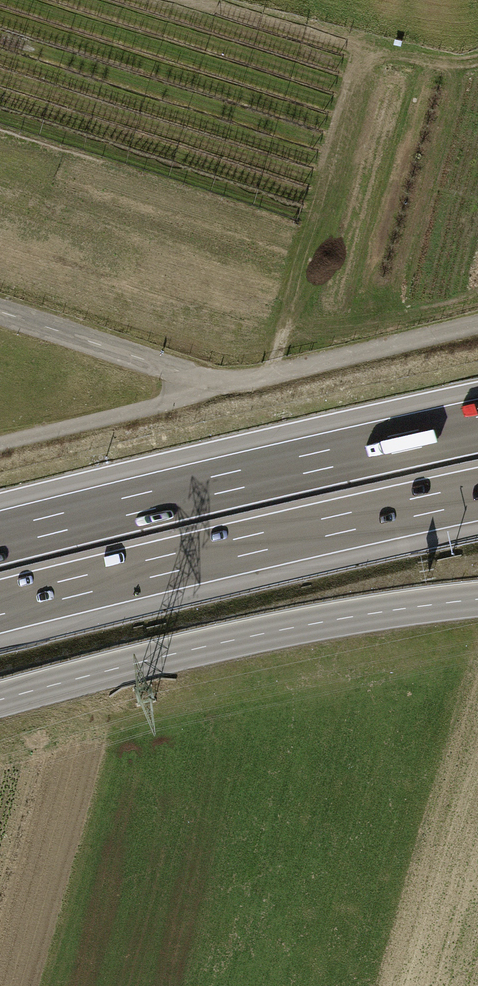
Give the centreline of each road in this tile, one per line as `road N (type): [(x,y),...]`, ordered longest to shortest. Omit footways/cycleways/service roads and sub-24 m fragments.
road 1 (unclassified): [(0,312),(224,386),(477,324)]
road 2 (motorway): [(477,426),(0,538)]
road 3 (motorway): [(0,606),(477,494)]
road 4 (tertiary): [(0,700),(286,629),(477,599)]

